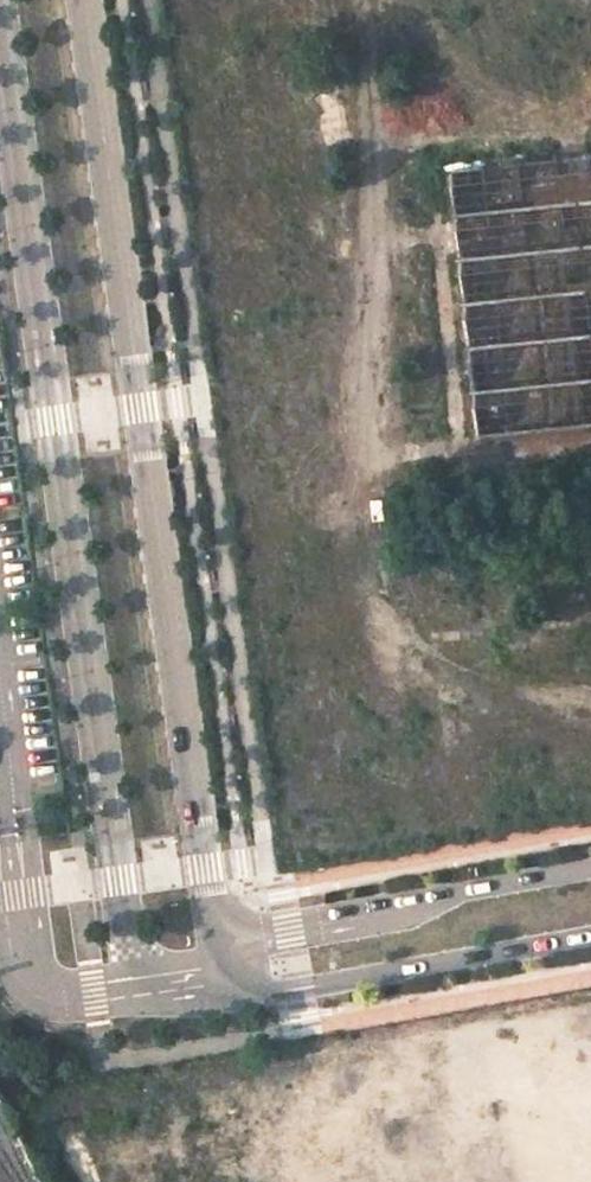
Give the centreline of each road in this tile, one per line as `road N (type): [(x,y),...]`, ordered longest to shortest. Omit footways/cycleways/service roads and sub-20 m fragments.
road 1 (secondary): [(214,940),(82,0)]
road 2 (secondary): [(218,967),(240,994),(280,991),(590,936)]
road 3 (unknown): [(131,979),(57,986),(35,974),(24,949),(0,688)]
road 4 (secondary): [(590,865),(408,909),(214,940)]

